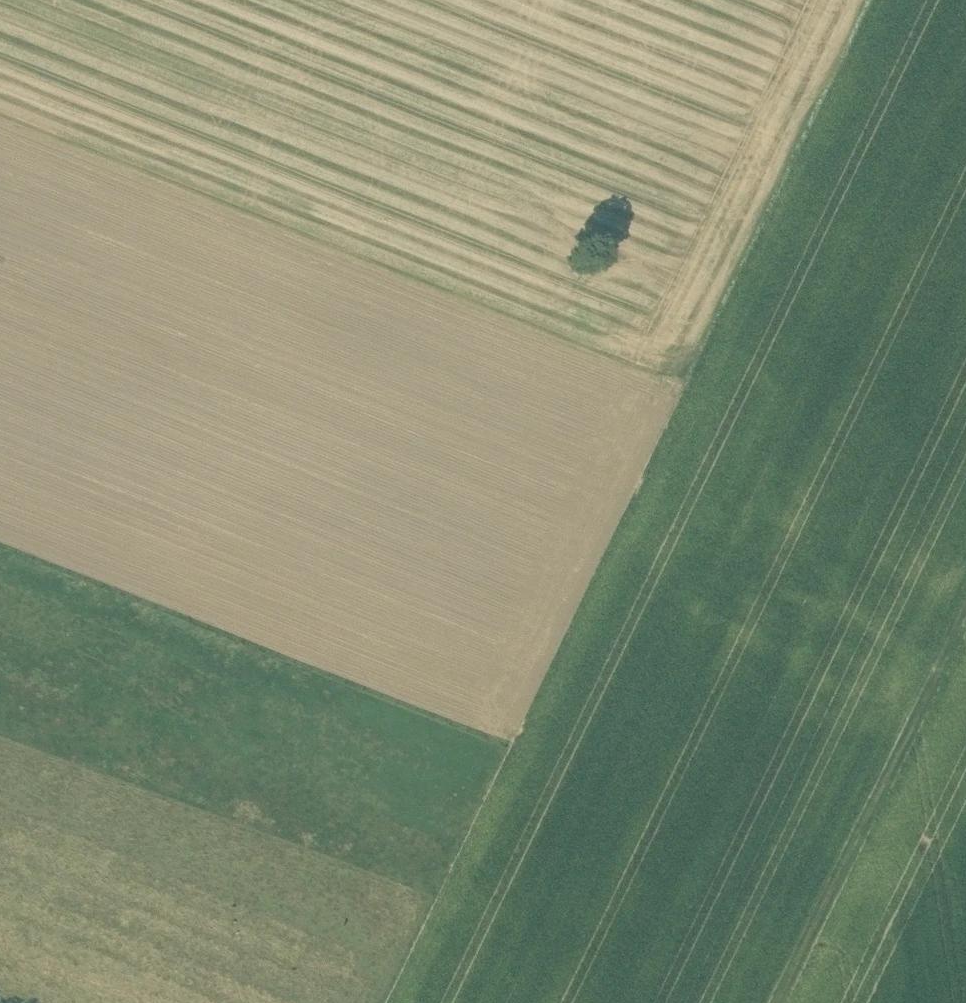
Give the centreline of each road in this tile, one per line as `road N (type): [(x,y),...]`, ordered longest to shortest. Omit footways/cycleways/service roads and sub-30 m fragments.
road 1 (track): [(774,1002),(965,613)]

